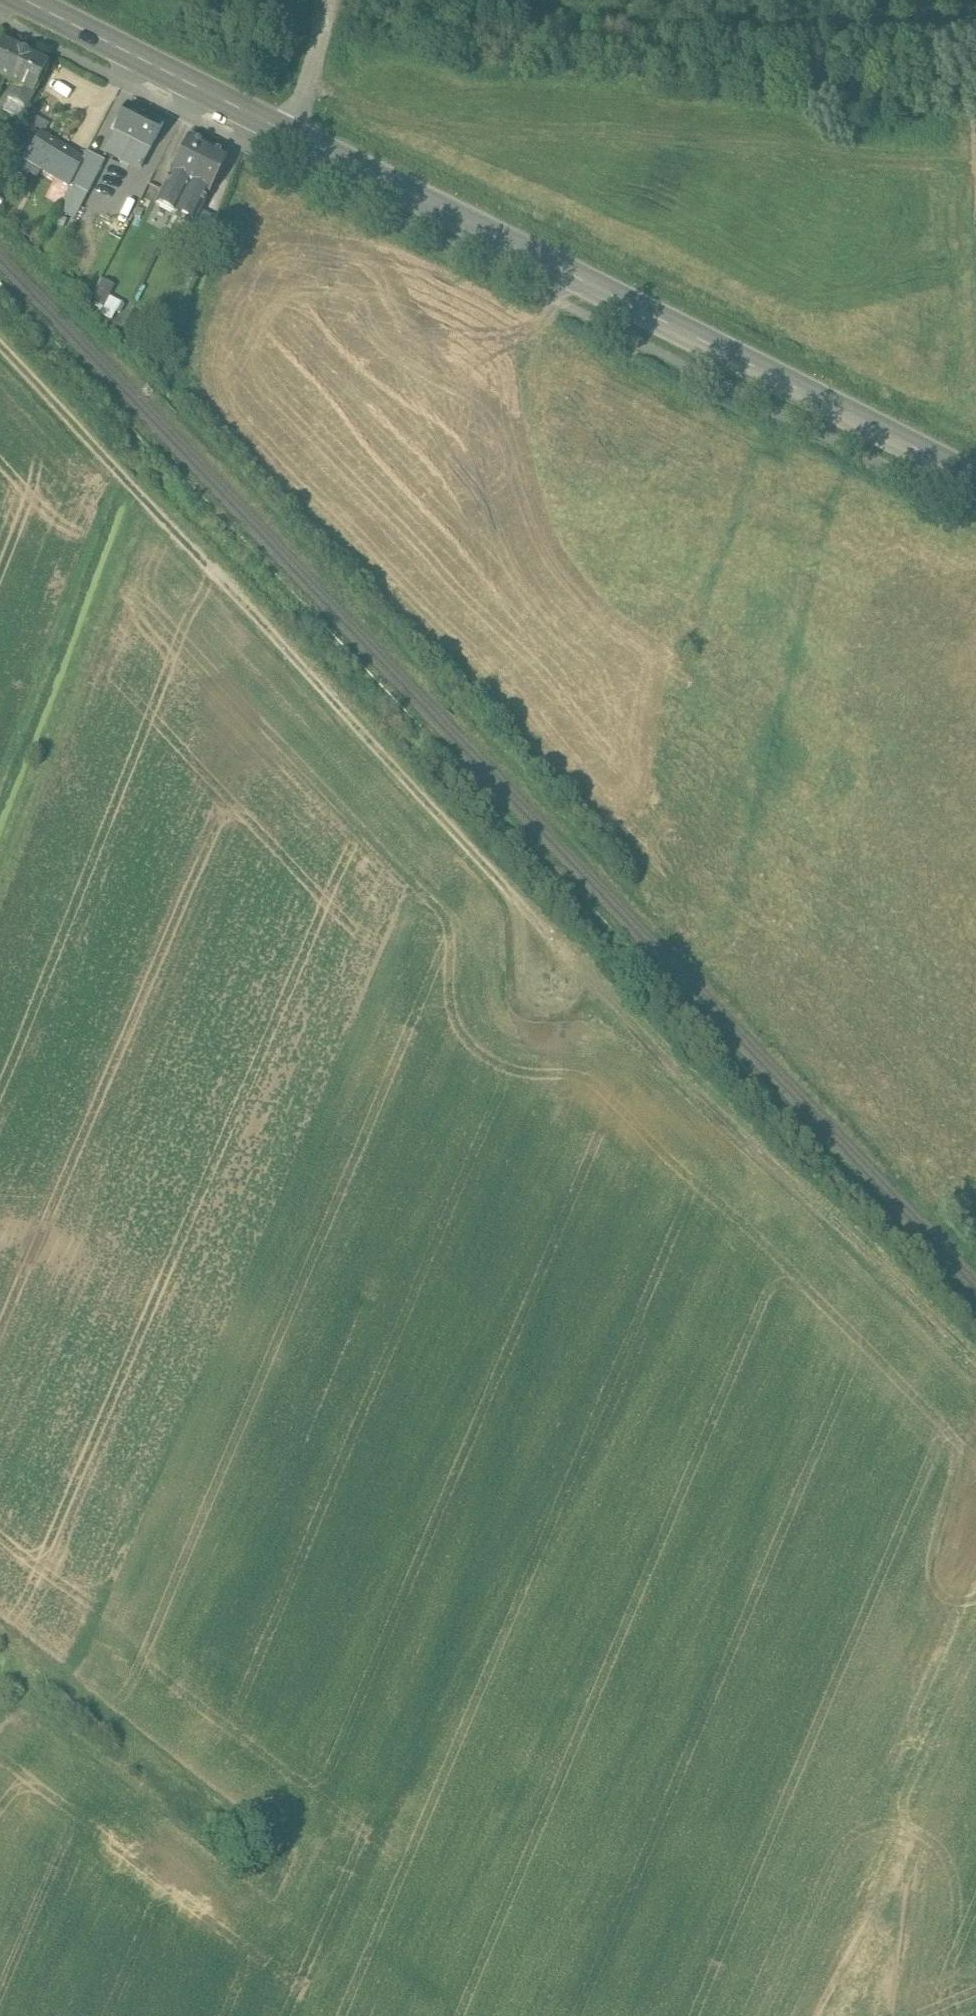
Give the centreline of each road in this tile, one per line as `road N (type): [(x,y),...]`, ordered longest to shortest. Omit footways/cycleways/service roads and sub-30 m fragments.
road 1 (track): [(0,347),(628,1017),(975,1358)]
road 2 (primary): [(27,0),(975,476)]
road 3 (track): [(295,134),(322,0)]

